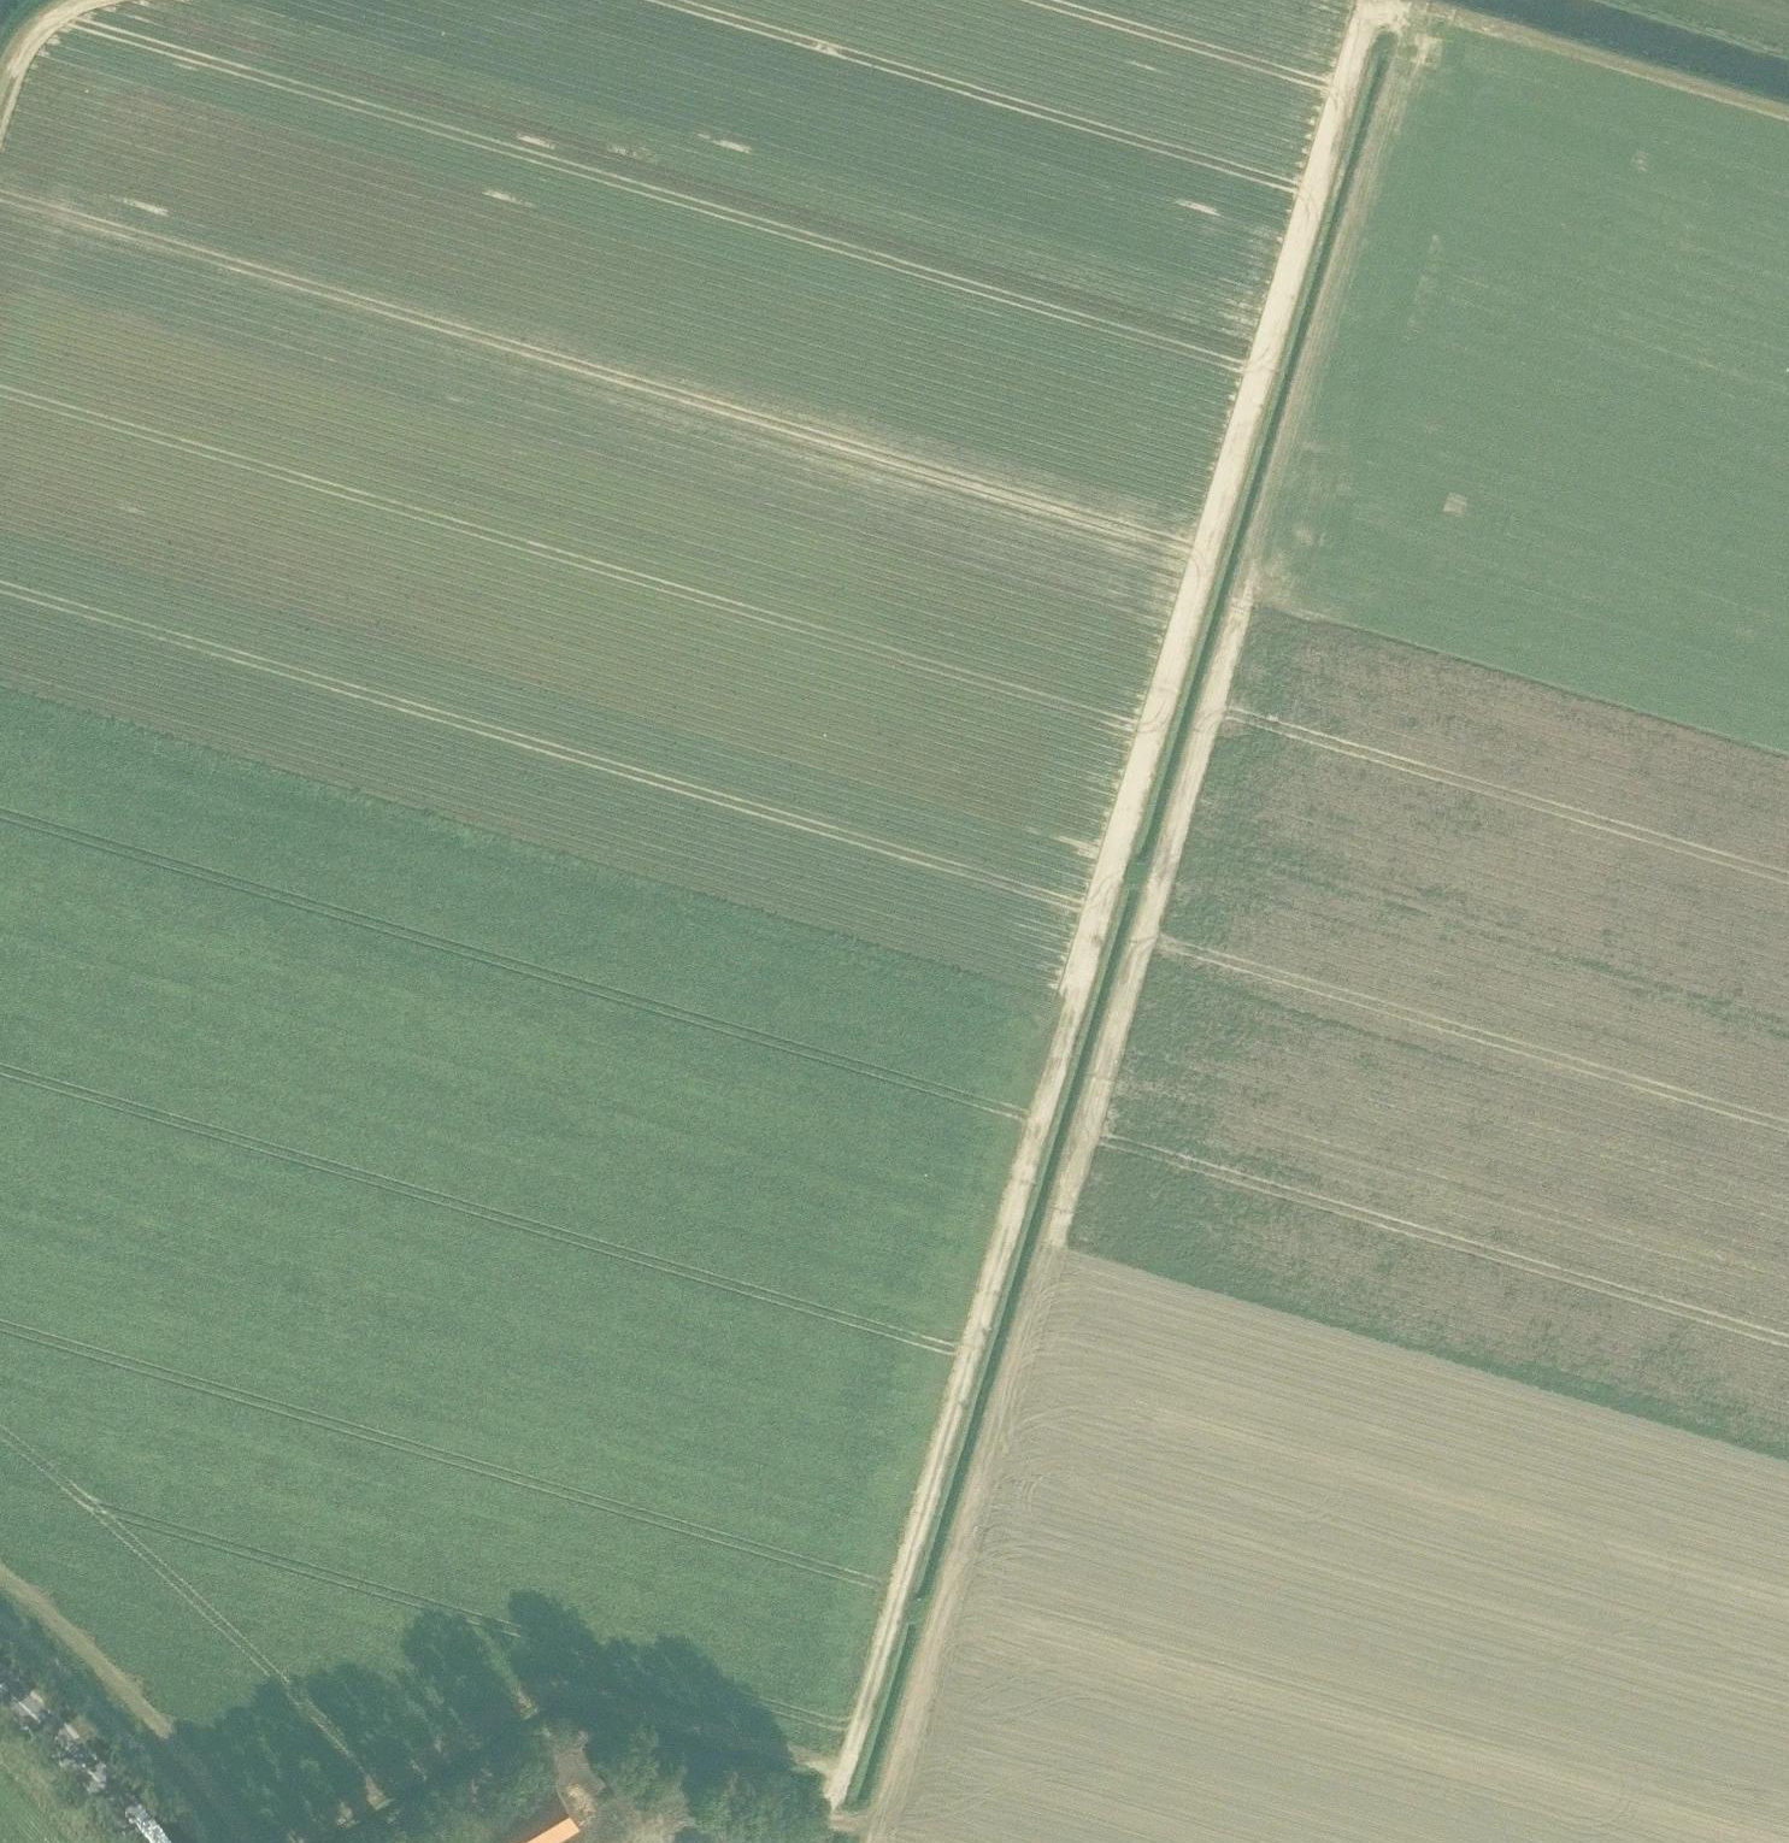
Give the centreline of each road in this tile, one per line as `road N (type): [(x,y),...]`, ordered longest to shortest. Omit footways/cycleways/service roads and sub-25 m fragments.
road 1 (secondary): [(140,1842),(66,1747),(0,1689)]

